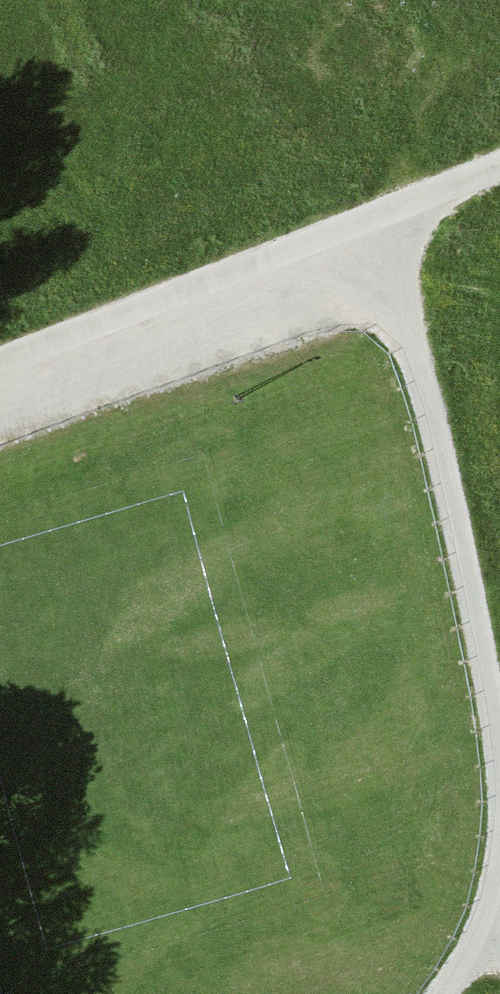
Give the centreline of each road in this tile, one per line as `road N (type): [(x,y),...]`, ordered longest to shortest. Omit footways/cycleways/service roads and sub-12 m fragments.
road 1 (track): [(499,784),(442,453),(379,226)]
road 2 (track): [(379,226),(329,258),(0,383)]
road 3 (track): [(499,165),(428,193),(379,226)]

